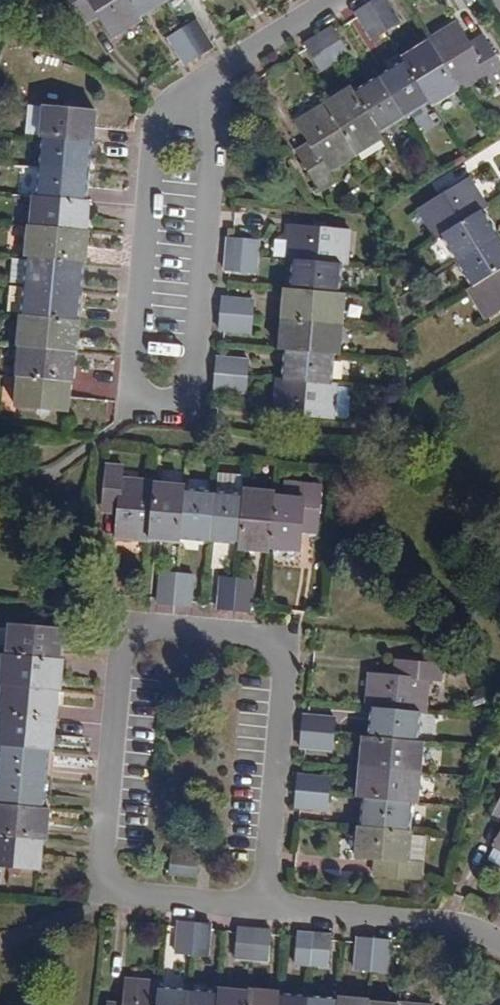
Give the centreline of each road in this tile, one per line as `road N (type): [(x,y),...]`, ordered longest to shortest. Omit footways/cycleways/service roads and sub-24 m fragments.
road 1 (residential): [(272,909),(292,642),(129,628),(109,892)]
road 2 (residential): [(182,97),(152,140),(131,405),(194,413),(218,117)]
road 3 (residential): [(499,946),(459,924),(272,909)]
road 4 (residential): [(340,0),(182,97)]
road 5 (residential): [(109,892),(272,909)]

